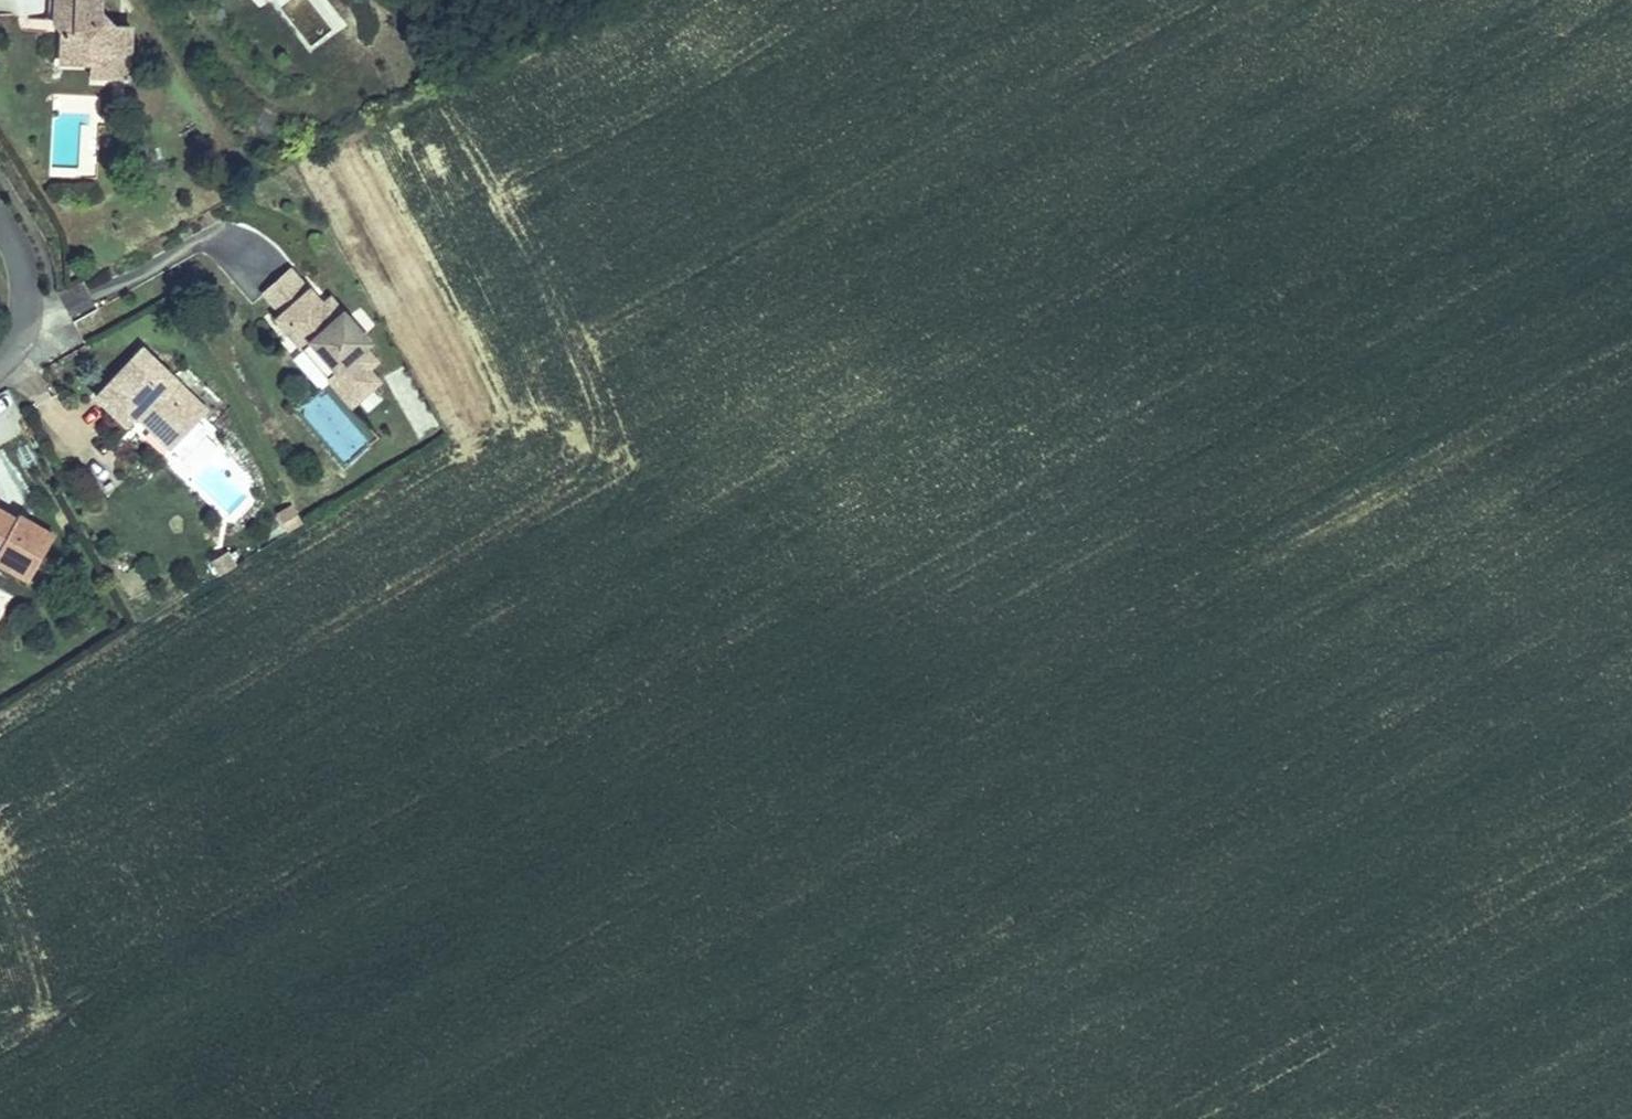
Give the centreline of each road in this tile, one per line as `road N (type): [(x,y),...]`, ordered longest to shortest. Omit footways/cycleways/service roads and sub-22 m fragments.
road 1 (residential): [(0,219),(23,254),(23,318),(0,376)]

